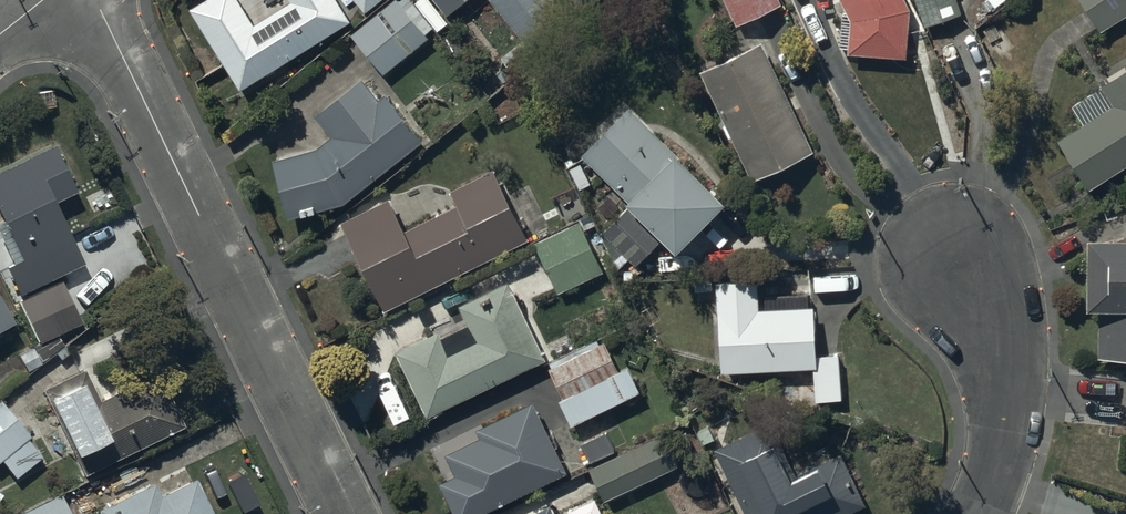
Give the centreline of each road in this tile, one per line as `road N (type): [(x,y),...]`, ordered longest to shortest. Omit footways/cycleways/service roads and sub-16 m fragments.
road 1 (residential): [(73,0),(335,513)]
road 2 (residential): [(955,259),(999,355),(1005,413),(977,513)]

